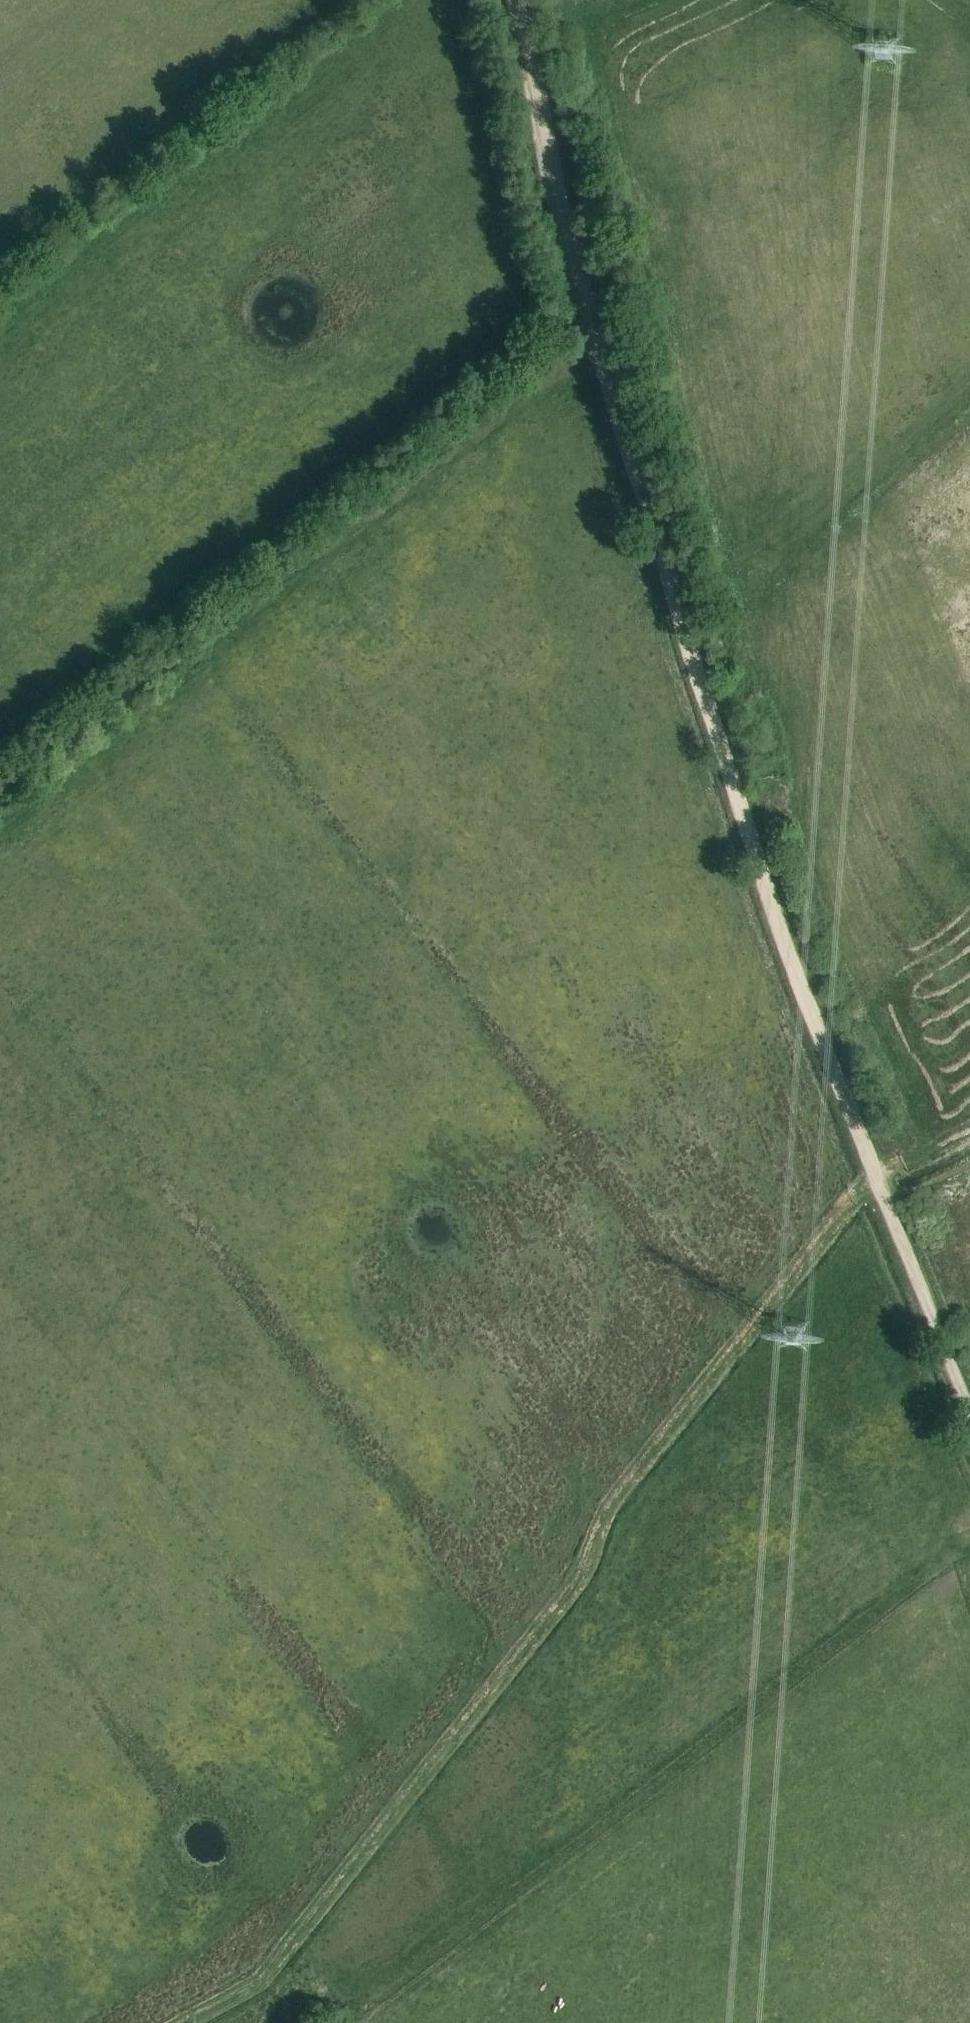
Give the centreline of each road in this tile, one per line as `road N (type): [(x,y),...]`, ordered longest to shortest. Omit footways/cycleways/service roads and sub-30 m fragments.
road 1 (track): [(518,0),(597,340),(731,773),(886,1202)]
road 2 (track): [(886,1202),(969,1410)]

